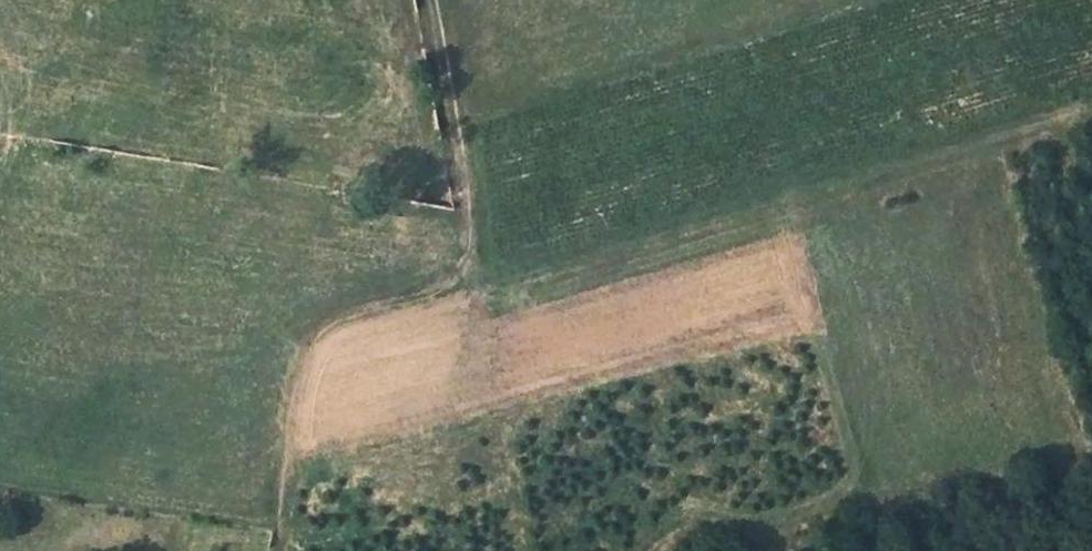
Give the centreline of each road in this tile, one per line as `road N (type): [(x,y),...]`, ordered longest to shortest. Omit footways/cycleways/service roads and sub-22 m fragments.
road 1 (track): [(284,550),(303,400),(318,347),(348,326),(449,293),(477,260),(438,0)]

